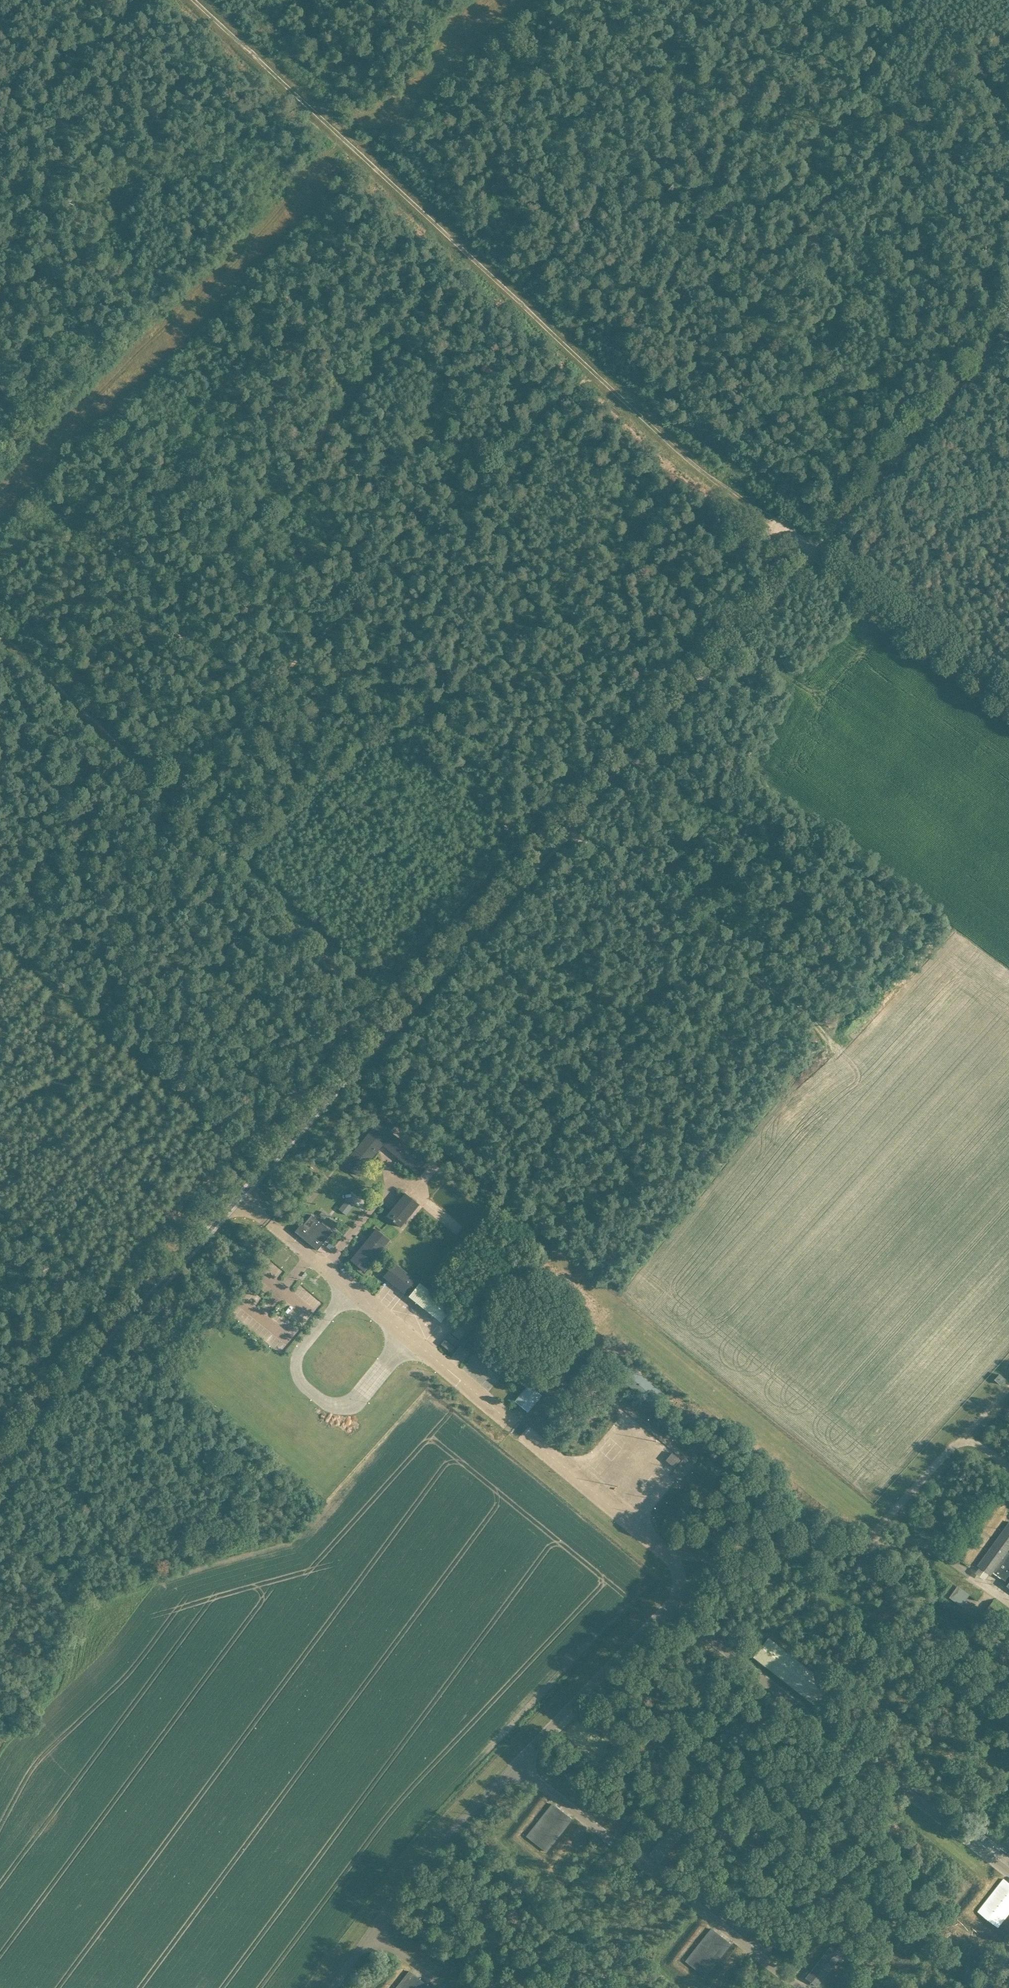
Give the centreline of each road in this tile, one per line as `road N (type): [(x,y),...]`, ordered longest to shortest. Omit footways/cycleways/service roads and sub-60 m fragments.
road 1 (unclassified): [(0,1465),(1008,338)]
road 2 (track): [(585,375),(193,0)]
road 3 (track): [(585,375),(822,565),(1008,701)]
road 4 (track): [(0,641),(375,995)]
road 5 (track): [(0,500),(349,152)]
road 6 (track): [(563,837),(816,1030)]
road 7 (track): [(0,140),(133,0)]

